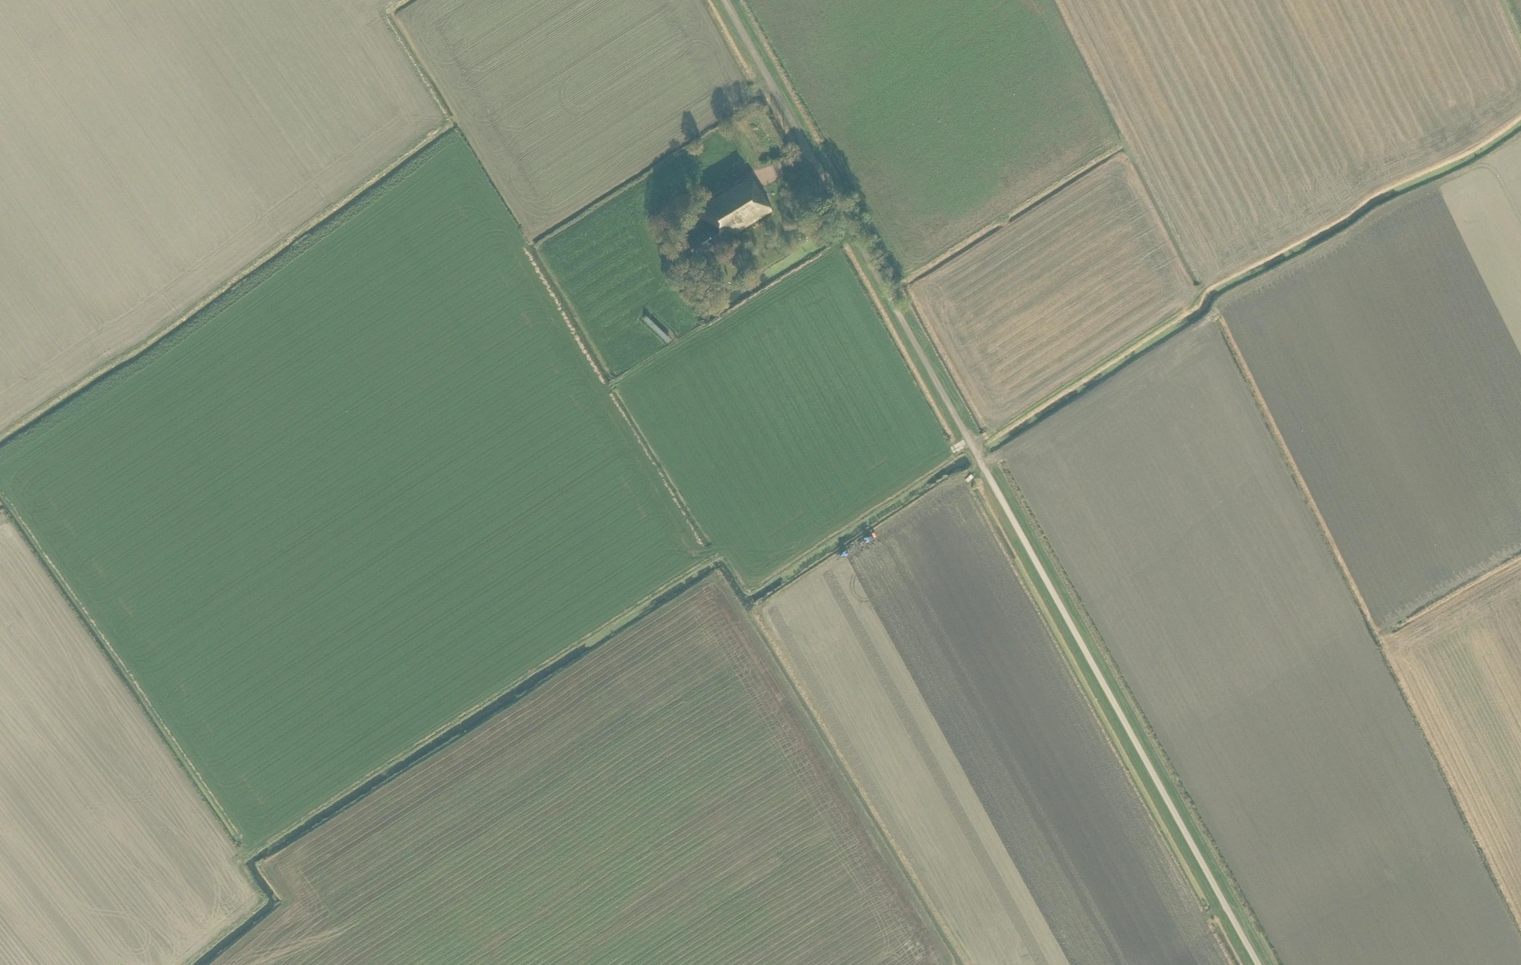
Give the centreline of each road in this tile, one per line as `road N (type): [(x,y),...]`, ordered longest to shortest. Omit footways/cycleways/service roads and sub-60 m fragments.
road 1 (unclassified): [(1259,964),(727,0)]
road 2 (track): [(184,964),(261,899),(236,863),(724,549),(750,587),(972,446)]
road 3 (track): [(984,467),(1209,324),(1220,304),(1520,137)]

